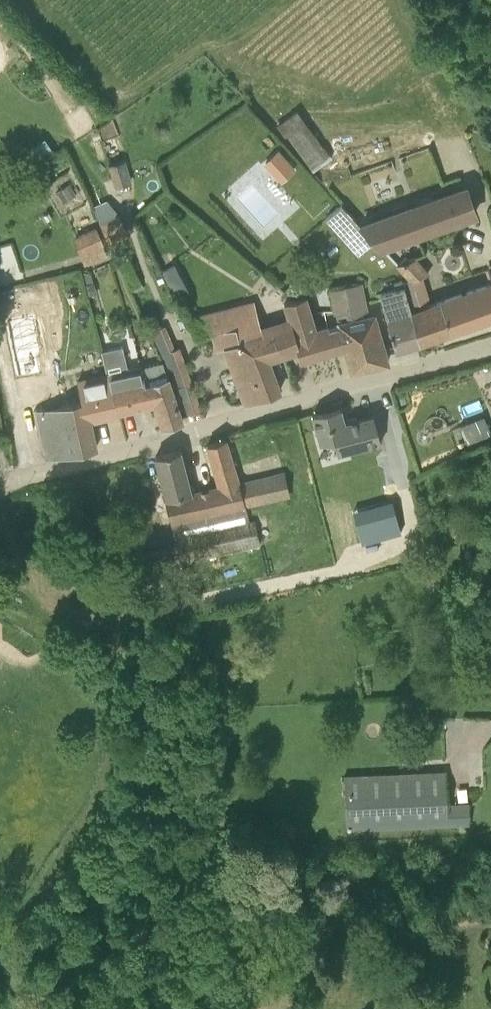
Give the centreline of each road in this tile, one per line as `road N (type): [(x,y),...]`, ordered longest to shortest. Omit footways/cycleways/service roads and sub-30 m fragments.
road 1 (tertiary): [(0,479),(490,345)]

